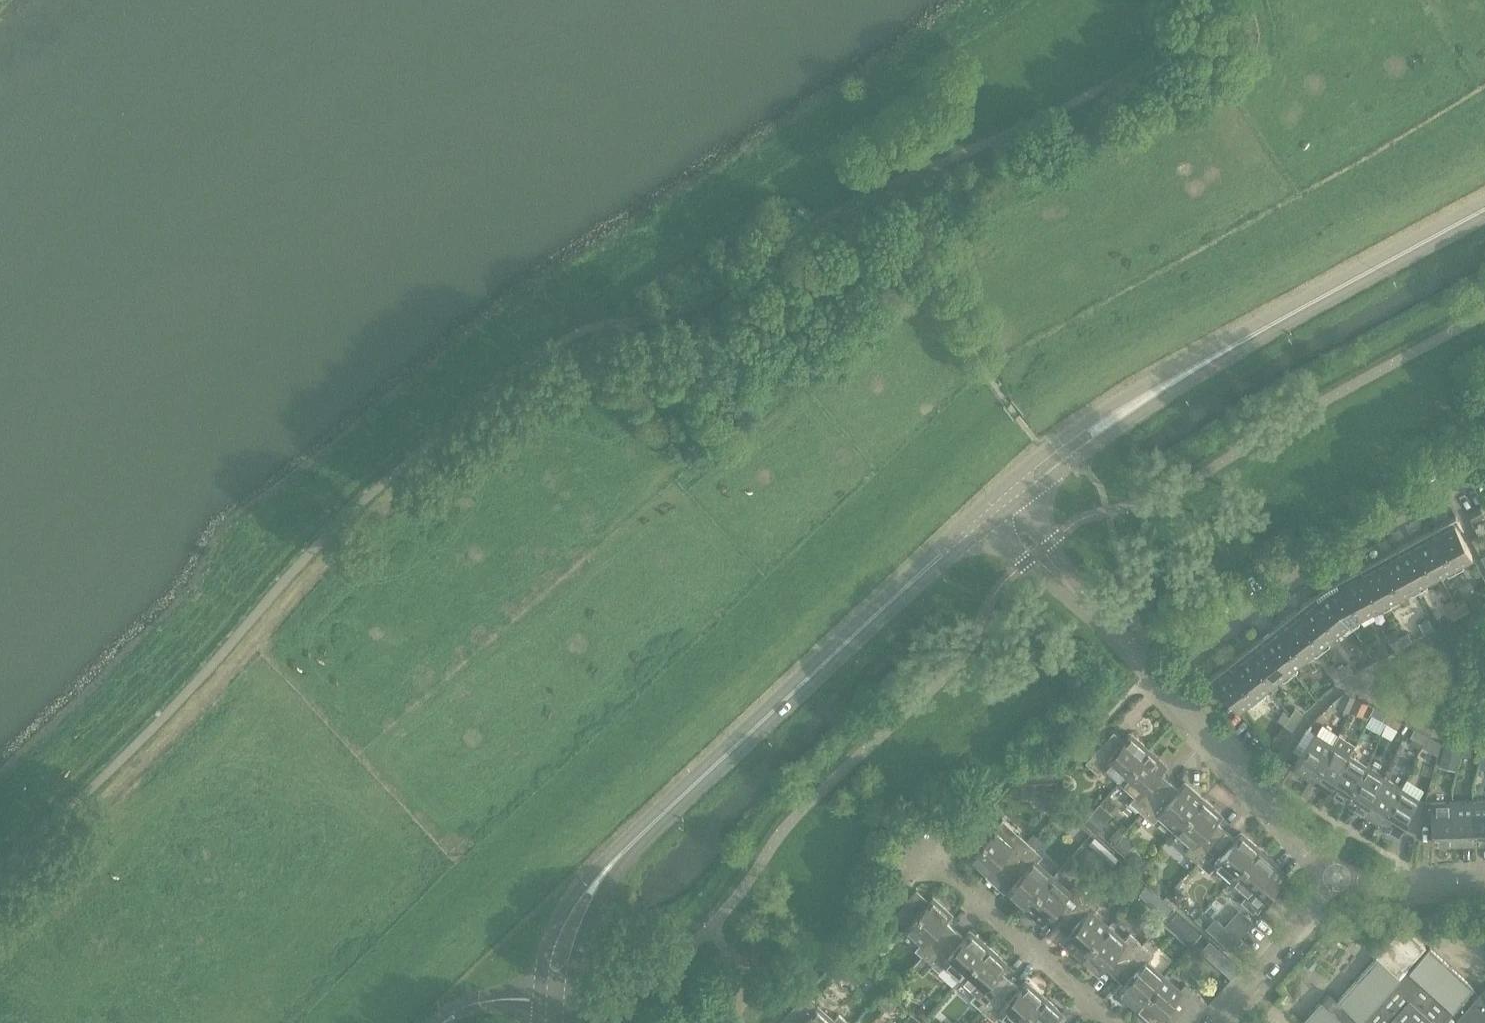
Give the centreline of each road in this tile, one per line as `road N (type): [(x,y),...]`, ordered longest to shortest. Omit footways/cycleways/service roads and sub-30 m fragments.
road 1 (tertiary): [(993,509),(604,867),(565,929),(551,1001)]
road 2 (tertiary): [(1484,206),(1061,449),(993,509)]
road 3 (residential): [(1115,1022),(921,846)]
road 4 (residential): [(1339,876),(1163,687)]
road 5 (unclassified): [(1148,669),(993,509)]
road 6 (residential): [(1215,1022),(1339,876)]
road 7 (residential): [(1163,687),(1301,570)]
road 8 (residential): [(1484,883),(1395,888),(1339,876)]

